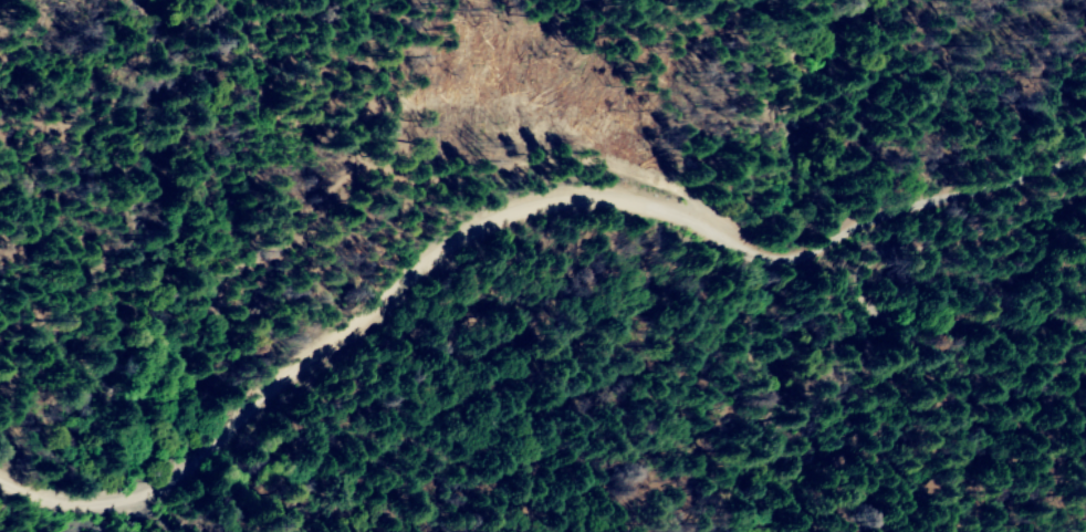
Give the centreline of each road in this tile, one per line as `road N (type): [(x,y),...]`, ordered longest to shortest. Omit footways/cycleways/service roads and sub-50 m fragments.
road 1 (tertiary): [(264,414),(473,233),(524,209),(595,200),(655,208),(776,257),(818,251),(897,217),(1085,170)]
road 2 (track): [(1085,335),(922,322),(886,306),(878,288),(905,259),(981,242),(1085,200)]
road 3 (tertiary): [(0,484),(55,503),(152,501),(212,468),(264,414)]
road 4 (track): [(1085,335),(999,371),(944,410),(885,531)]

